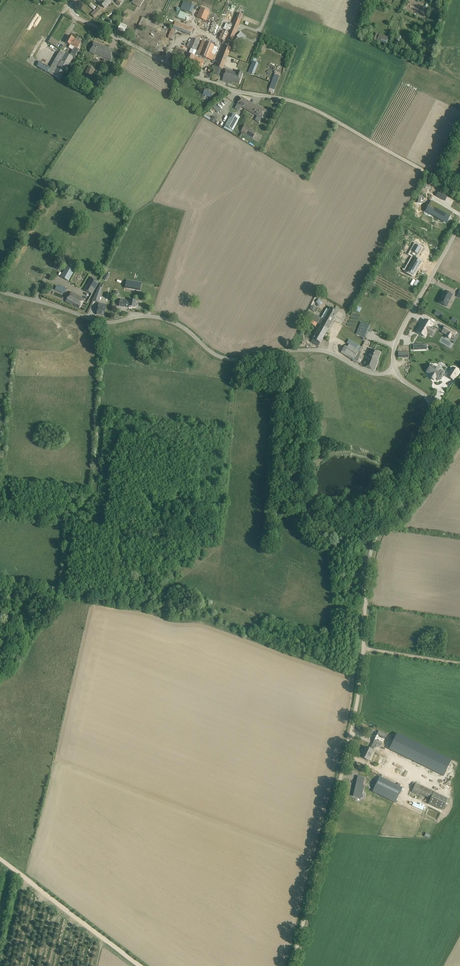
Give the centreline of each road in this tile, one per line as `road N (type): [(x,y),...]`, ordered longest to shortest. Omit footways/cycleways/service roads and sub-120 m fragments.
road 1 (unclassified): [(293,965),(354,726),(375,547),(440,403)]
road 2 (unclassified): [(459,193),(315,110),(196,77),(80,20),(74,0)]
road 3 (unclassified): [(396,372),(375,376),(315,351),(229,360),(171,321),(140,316),(107,324),(0,291)]
road 4 (track): [(0,859),(143,965)]
road 5 (unclassified): [(396,372),(396,343),(459,226)]
road 6 (track): [(459,802),(347,754)]

